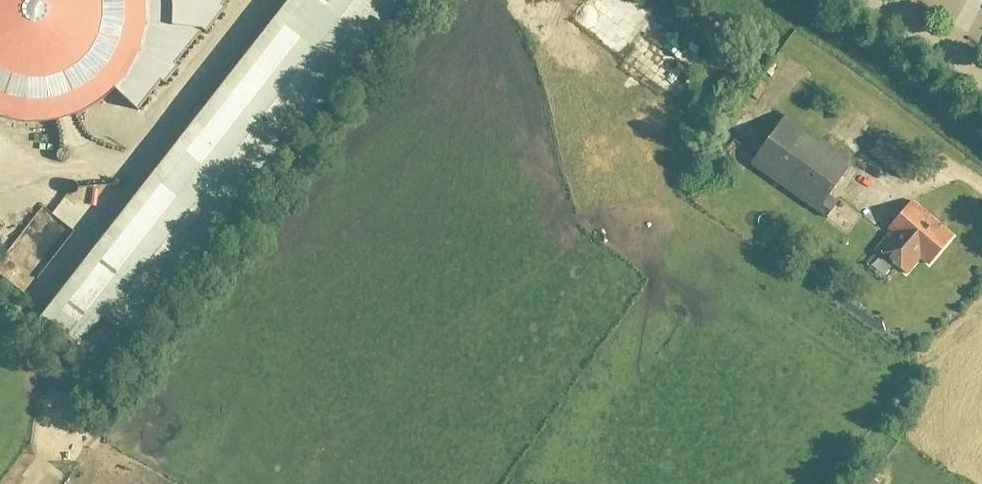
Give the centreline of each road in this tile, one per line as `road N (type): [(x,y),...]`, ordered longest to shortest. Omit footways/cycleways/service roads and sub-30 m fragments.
road 1 (unclassified): [(981,82),(871,0)]

